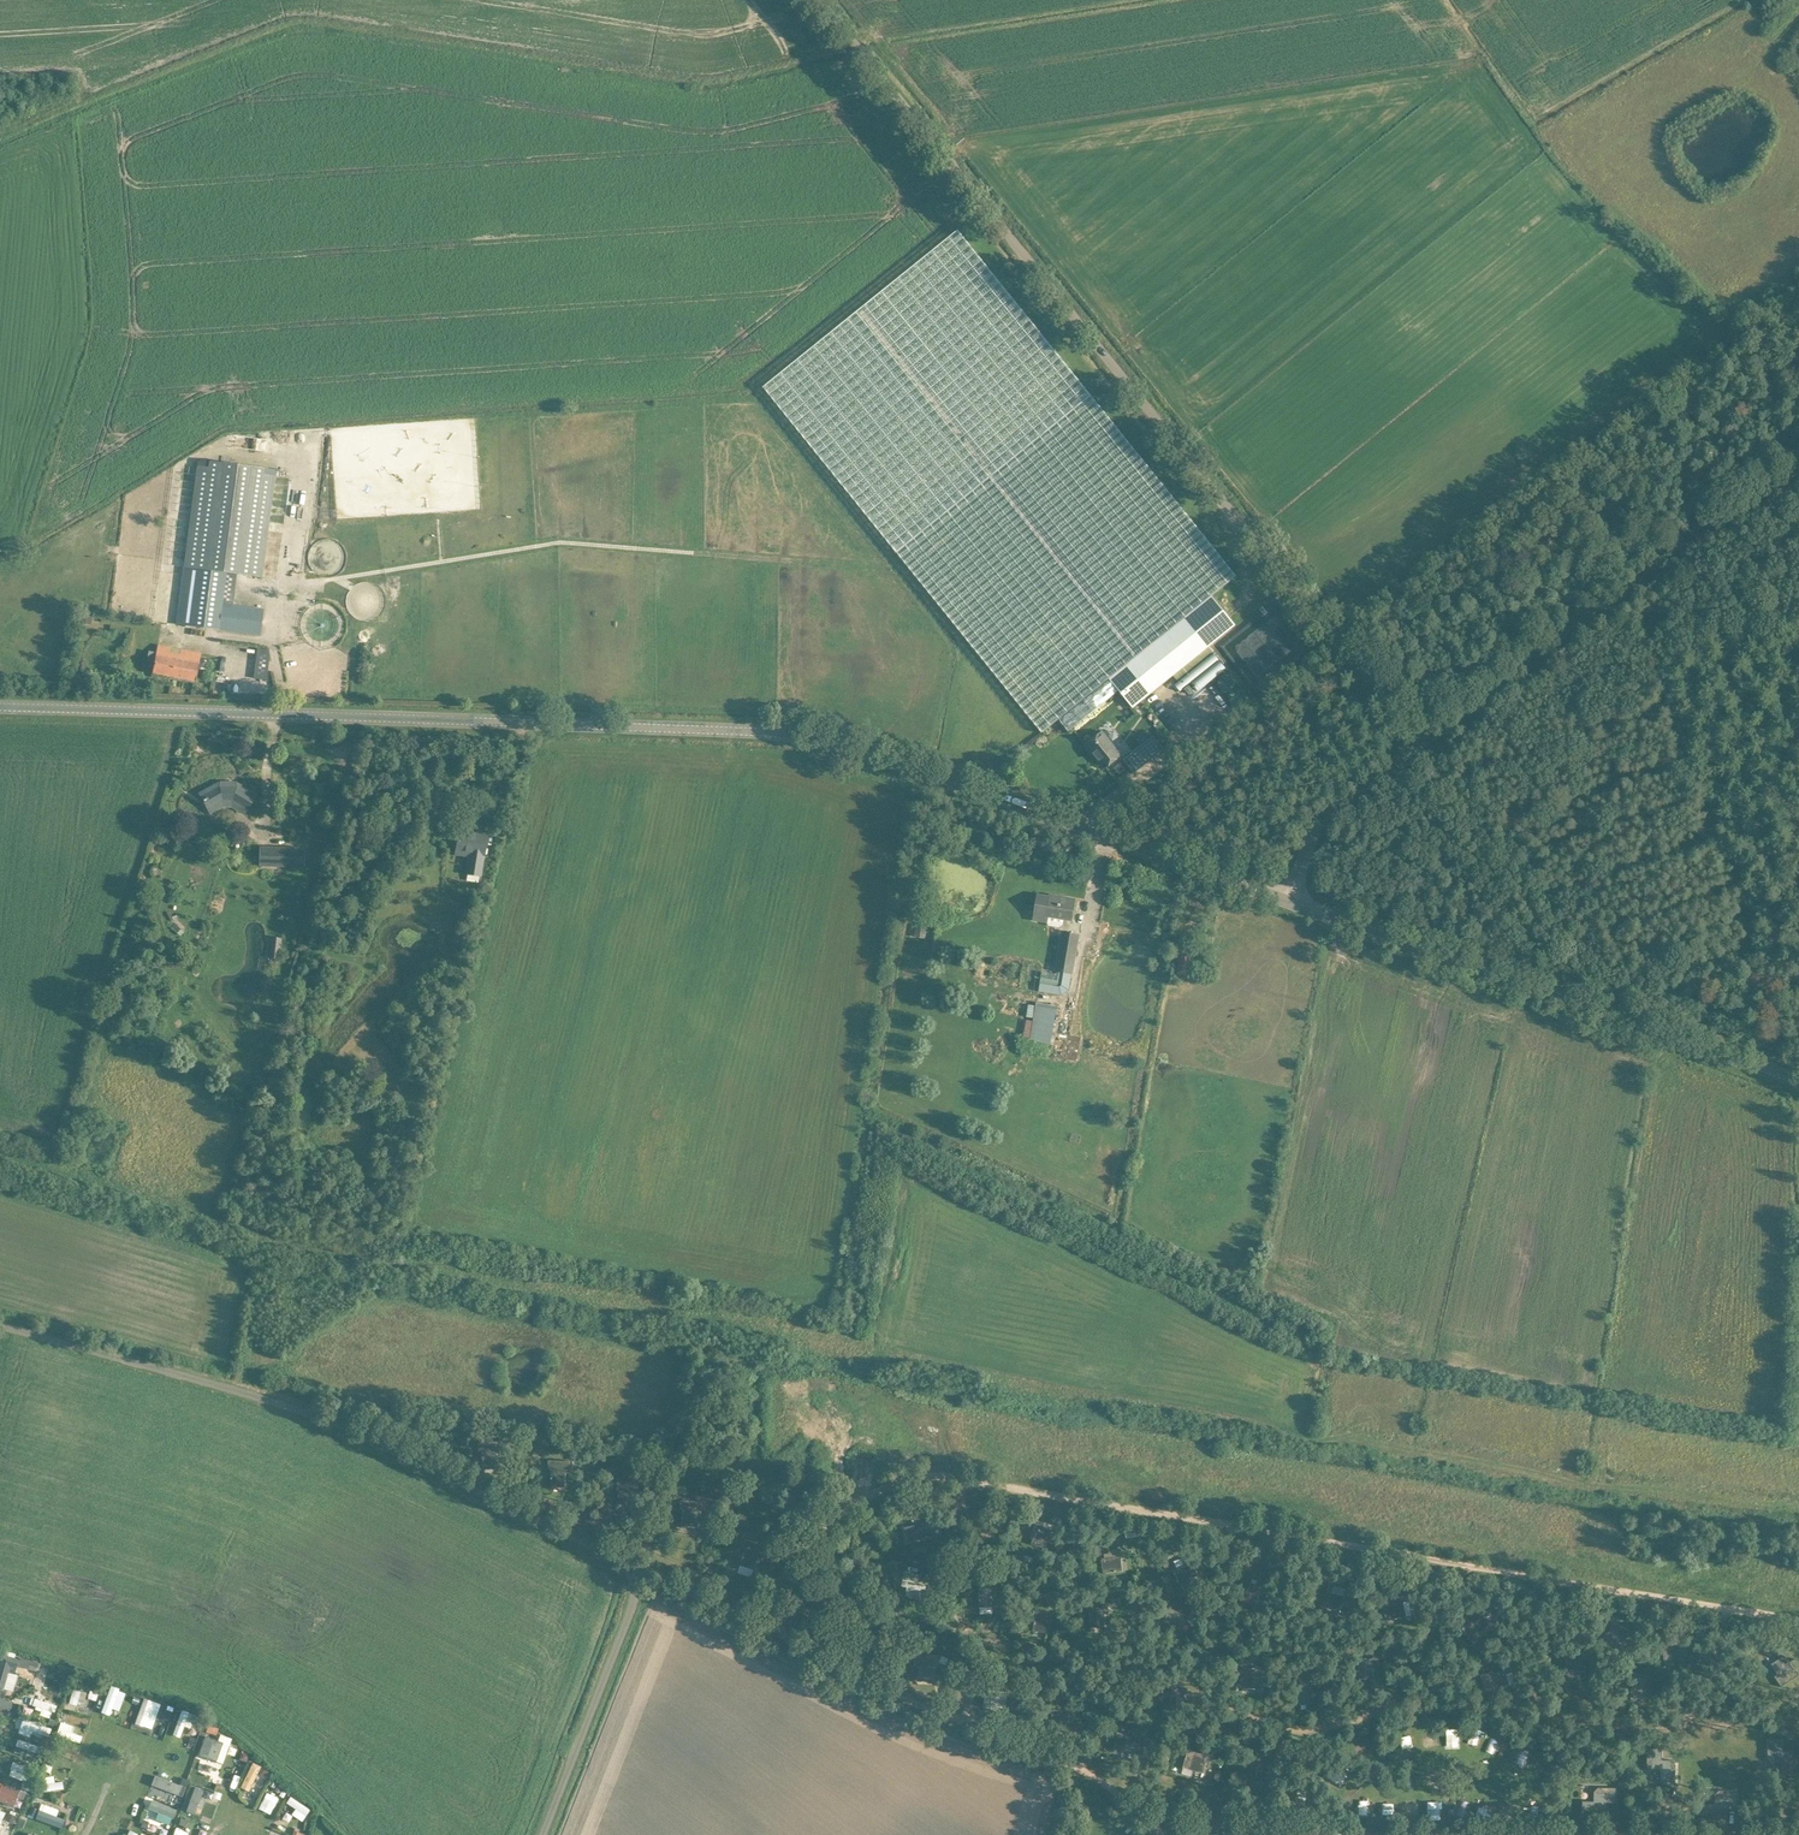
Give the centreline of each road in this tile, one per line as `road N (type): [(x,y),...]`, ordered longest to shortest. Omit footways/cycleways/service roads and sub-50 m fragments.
road 1 (tertiary): [(1292,901),(852,749),(782,734),(0,707)]
road 2 (unclassified): [(1292,901),(1305,848),(1323,819),(1418,743),(819,0)]
road 3 (track): [(1798,1621),(897,1473),(835,1507),(784,1555),(745,1621)]
road 4 (unclassified): [(543,1834),(632,1607),(635,1584),(624,1563),(343,1426),(0,1326)]
road 5 (tertiary): [(1798,1081),(1292,901)]
road 6 (track): [(1230,1527),(1212,1700),(1303,1732),(1349,1722),(1407,1689),(1466,1566)]
road 7 (track): [(955,1482),(951,1615),(1043,1663),(1075,1661),(1120,1638),(1140,1607),(1152,1513)]
road 8 (track): [(1526,1576),(1526,1637),(1540,1713),(1680,1727),(1714,1672),(1726,1608)]

